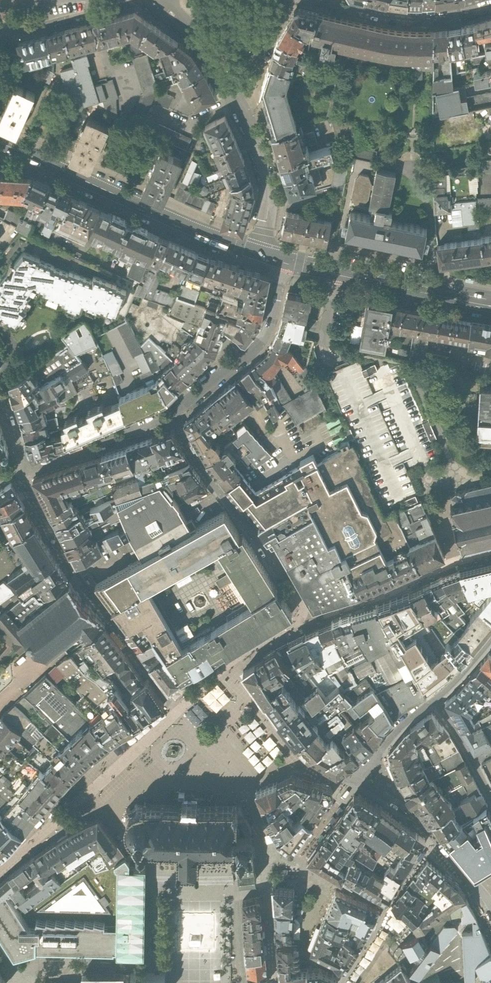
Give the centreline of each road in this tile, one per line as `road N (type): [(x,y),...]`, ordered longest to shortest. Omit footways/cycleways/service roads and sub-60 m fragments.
road 1 (residential): [(155,0),(198,39),(259,147),(271,193),(260,254)]
road 2 (tertiary): [(0,143),(260,254)]
road 3 (residential): [(172,419),(23,471),(0,407)]
road 4 (residential): [(172,419),(257,347),(283,260)]
road 5 (residential): [(172,419),(287,581)]
road 6 (residential): [(331,1),(433,19),(490,7)]
road 7 (residential): [(490,913),(392,793)]
road 8 (tertiary): [(338,273),(490,302)]

